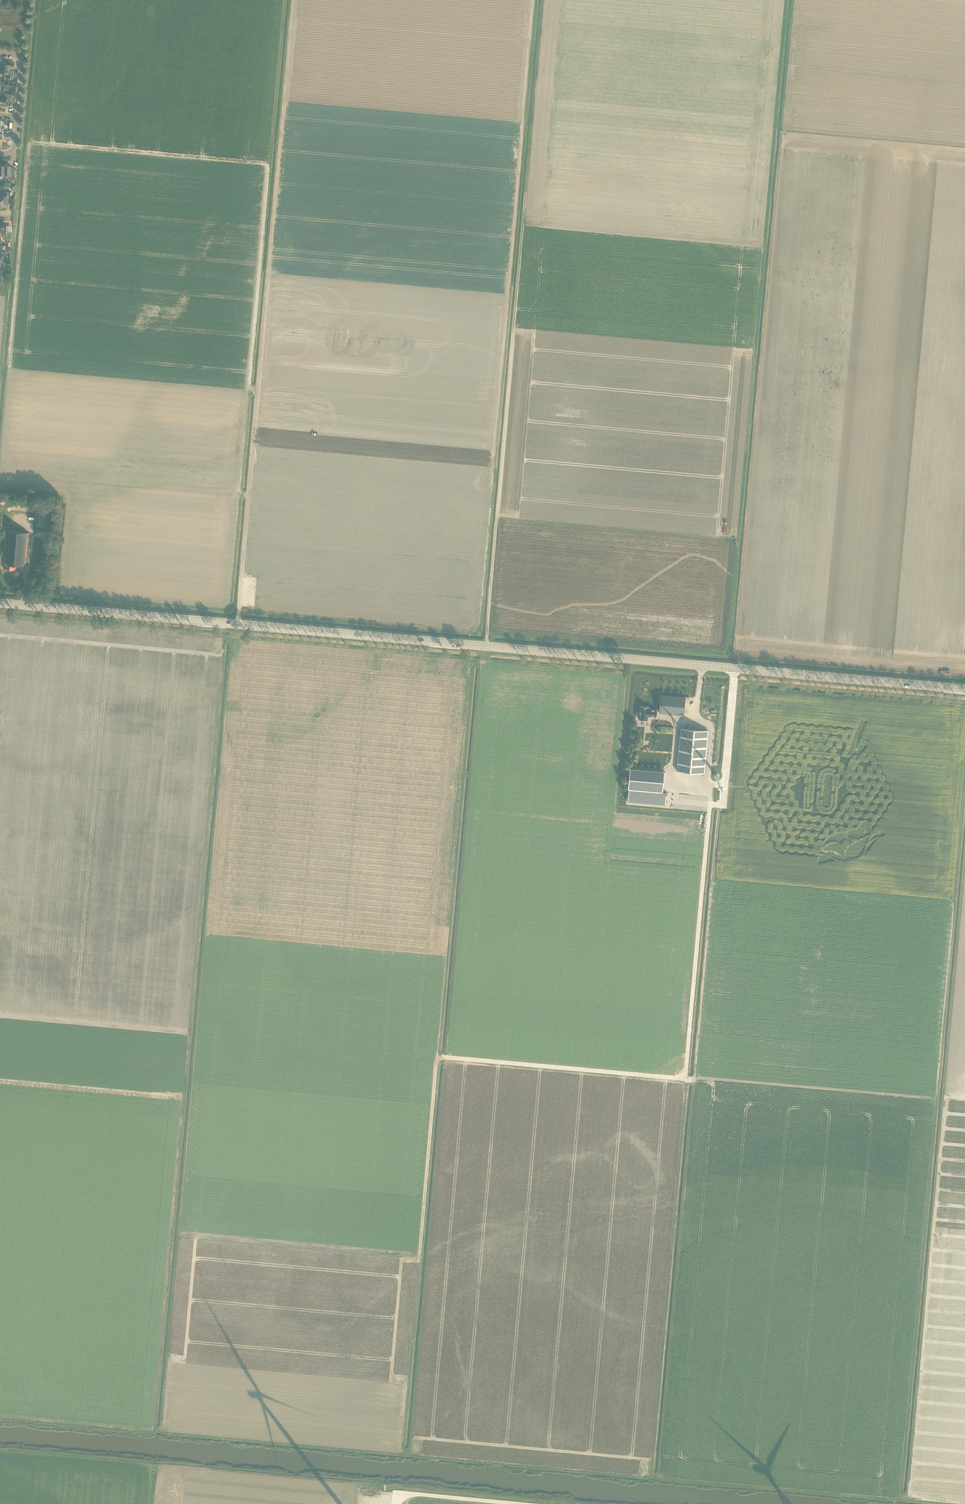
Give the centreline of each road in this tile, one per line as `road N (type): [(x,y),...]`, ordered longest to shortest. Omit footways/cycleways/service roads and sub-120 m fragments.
road 1 (tertiary): [(964,688),(0,603)]

